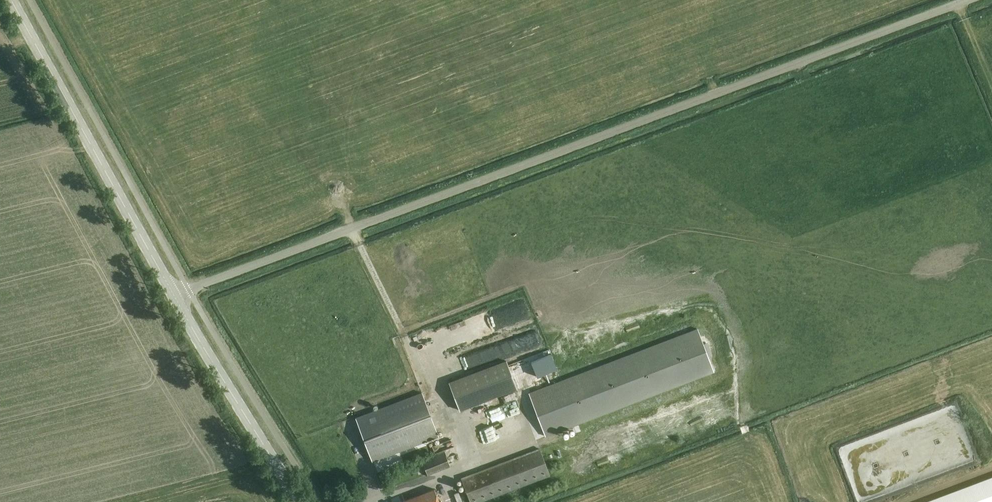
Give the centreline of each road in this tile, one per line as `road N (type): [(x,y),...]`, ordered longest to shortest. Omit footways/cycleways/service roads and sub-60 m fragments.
road 1 (unclassified): [(176,297),(970,0)]
road 2 (secondary): [(176,297),(12,0)]
road 3 (secondary): [(301,501),(176,297)]

